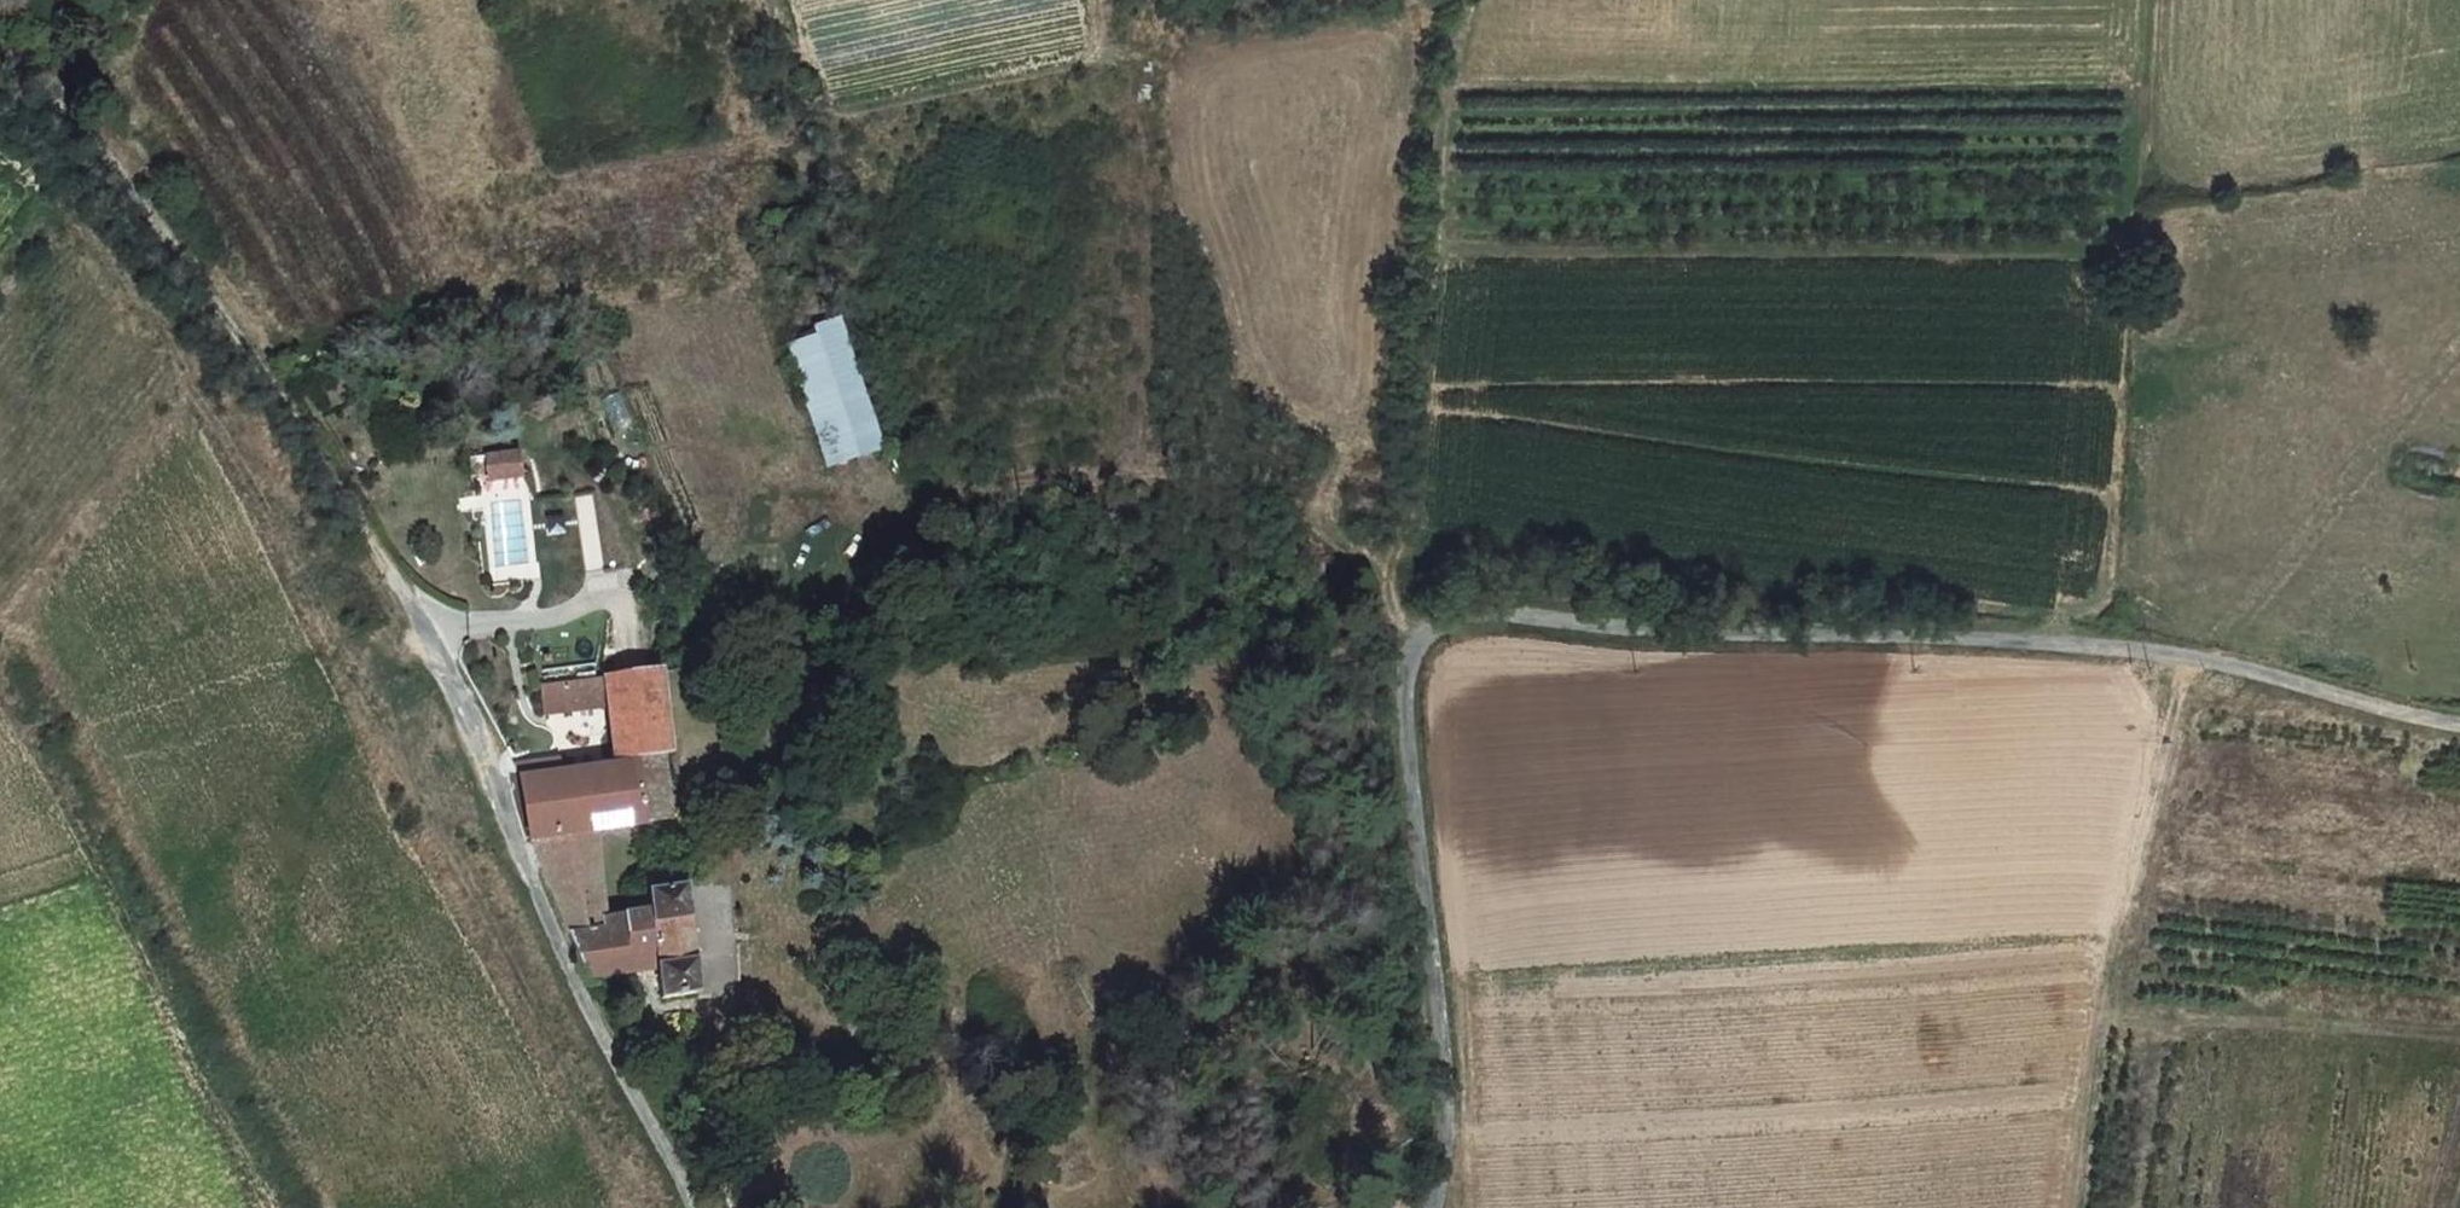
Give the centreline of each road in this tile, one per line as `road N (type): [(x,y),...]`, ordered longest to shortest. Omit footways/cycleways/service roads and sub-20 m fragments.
road 1 (unclassified): [(2459,724),(2127,648),(1950,636),(1640,631),(1493,613),(1452,619),(1421,642),(1403,681),(1448,1096),(1445,1156),(1432,1207)]
road 2 (unclassified): [(402,598),(448,676),(567,972),(686,1207)]
road 3 (track): [(0,70),(73,136),(237,348),(402,598)]

